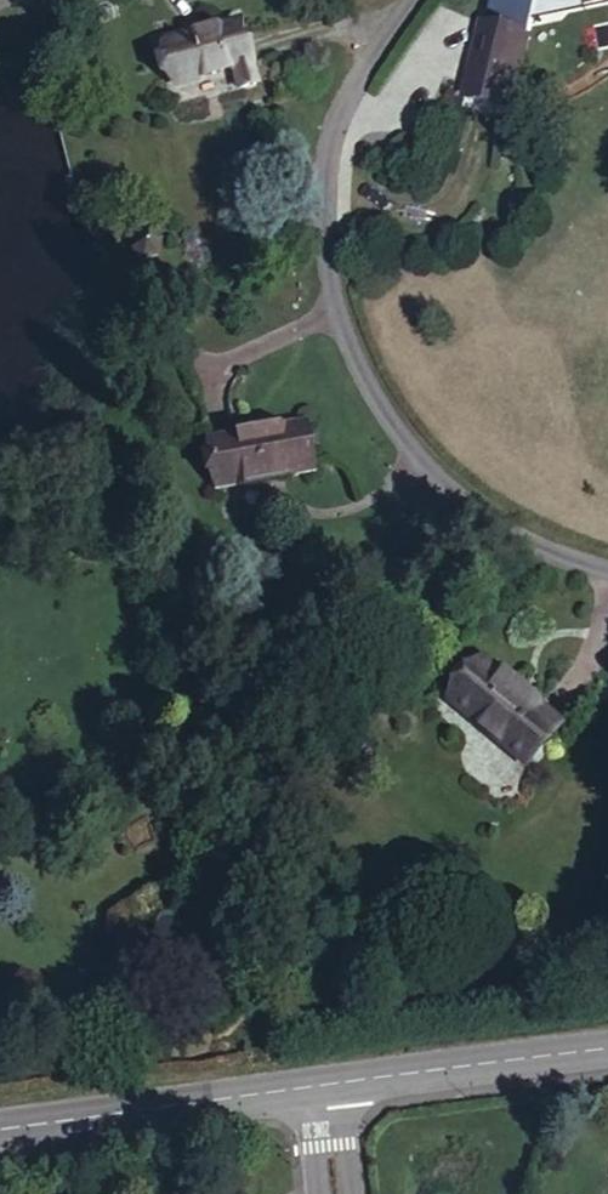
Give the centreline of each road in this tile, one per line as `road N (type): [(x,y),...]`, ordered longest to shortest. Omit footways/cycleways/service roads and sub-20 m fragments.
road 1 (residential): [(396,0),(360,51),(328,190),(339,332),(398,442),(500,525),(607,567)]
road 2 (tertiary): [(323,1086),(0,1130)]
road 3 (tertiary): [(607,1048),(323,1086)]

